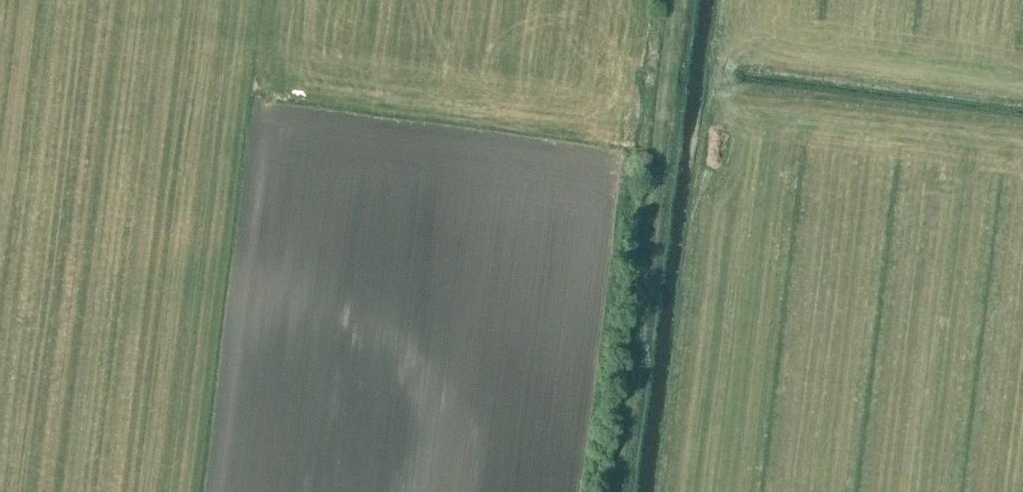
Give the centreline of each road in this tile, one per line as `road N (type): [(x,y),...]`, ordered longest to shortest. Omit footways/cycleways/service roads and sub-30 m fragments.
road 1 (track): [(607,491),(671,0)]

